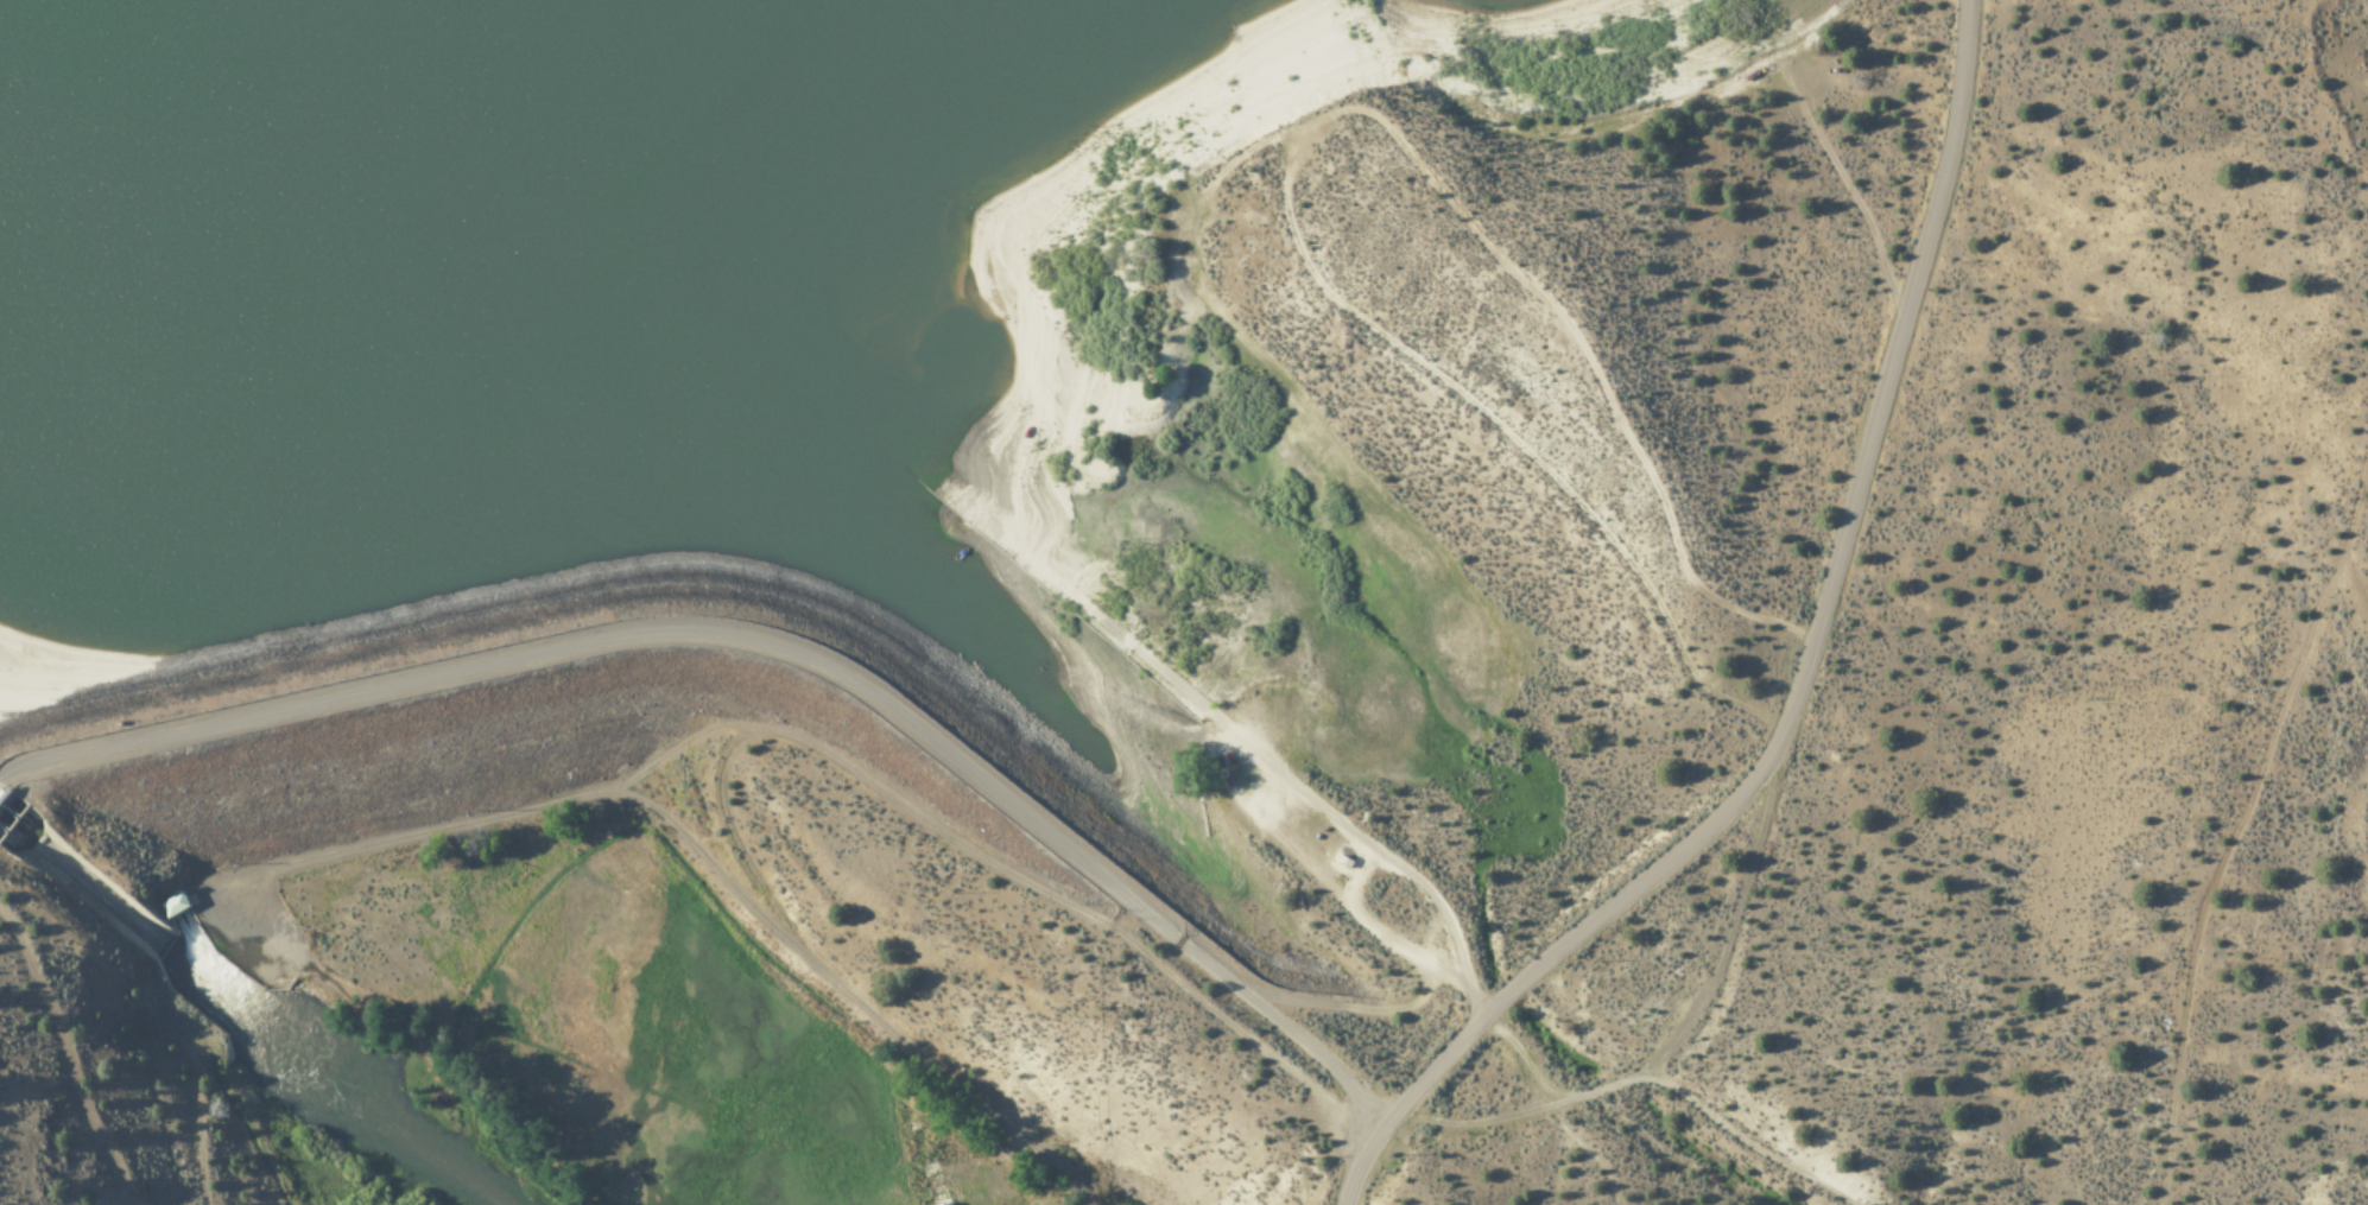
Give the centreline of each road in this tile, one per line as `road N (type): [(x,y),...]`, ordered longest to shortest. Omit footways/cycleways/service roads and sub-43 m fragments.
road 1 (residential): [(0,767),(609,632),(727,634),(829,661),(1363,1083),(1388,1124)]
road 2 (tertiary): [(1974,0),(1973,53),(1944,199),(1800,702),(1769,770),(1493,1016),(1388,1124),(1350,1204)]
road 3 (residential): [(1850,1204),(1655,1071),(1572,1096),(1493,1016)]

